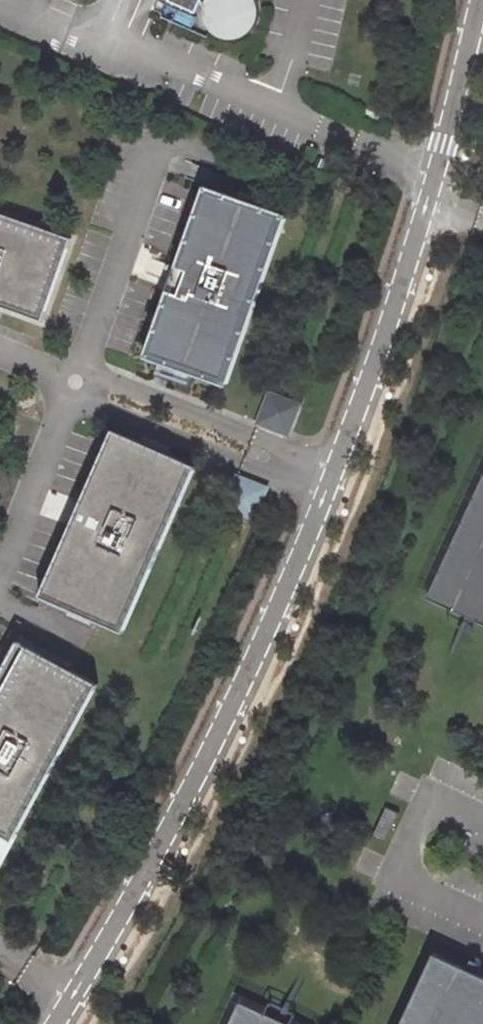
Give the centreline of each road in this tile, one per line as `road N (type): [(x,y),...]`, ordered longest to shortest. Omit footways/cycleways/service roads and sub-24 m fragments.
road 1 (unclassified): [(480,0),(425,203),(274,617),(55,1023)]

